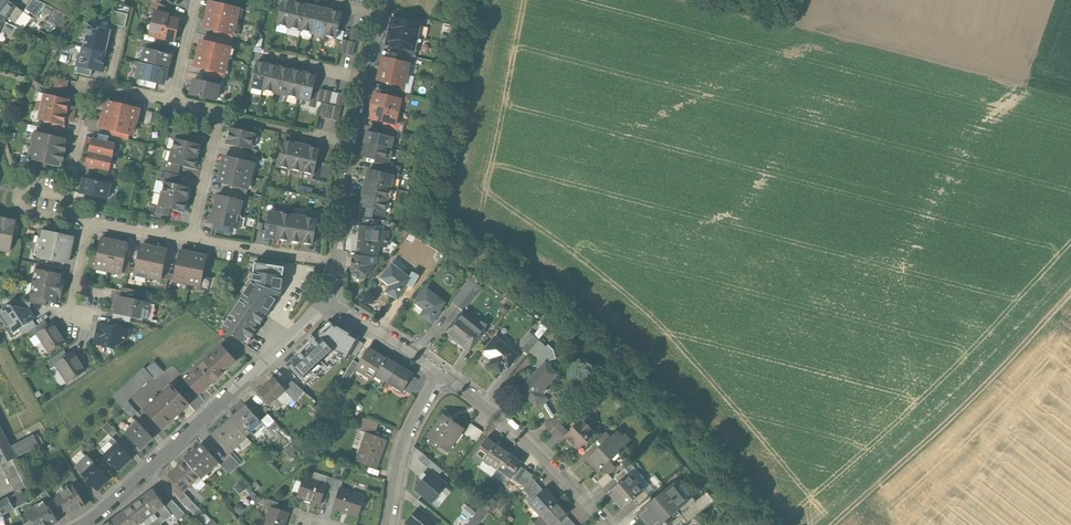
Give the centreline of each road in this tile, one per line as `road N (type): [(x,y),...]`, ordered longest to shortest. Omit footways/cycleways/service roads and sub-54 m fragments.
road 1 (track): [(834,524),(1070,296)]
road 2 (residential): [(86,524),(287,345),(325,301)]
road 3 (residential): [(443,371),(550,462),(607,524)]
road 4 (residential): [(394,524),(408,444),(443,371)]
road 5 (residential): [(338,263),(192,240)]
road 6 (residential): [(218,114),(353,140)]
road 7 (residential): [(325,301),(443,371)]
road 8 (residential): [(218,114),(192,240)]
road 9 (residential): [(338,263),(353,140)]

